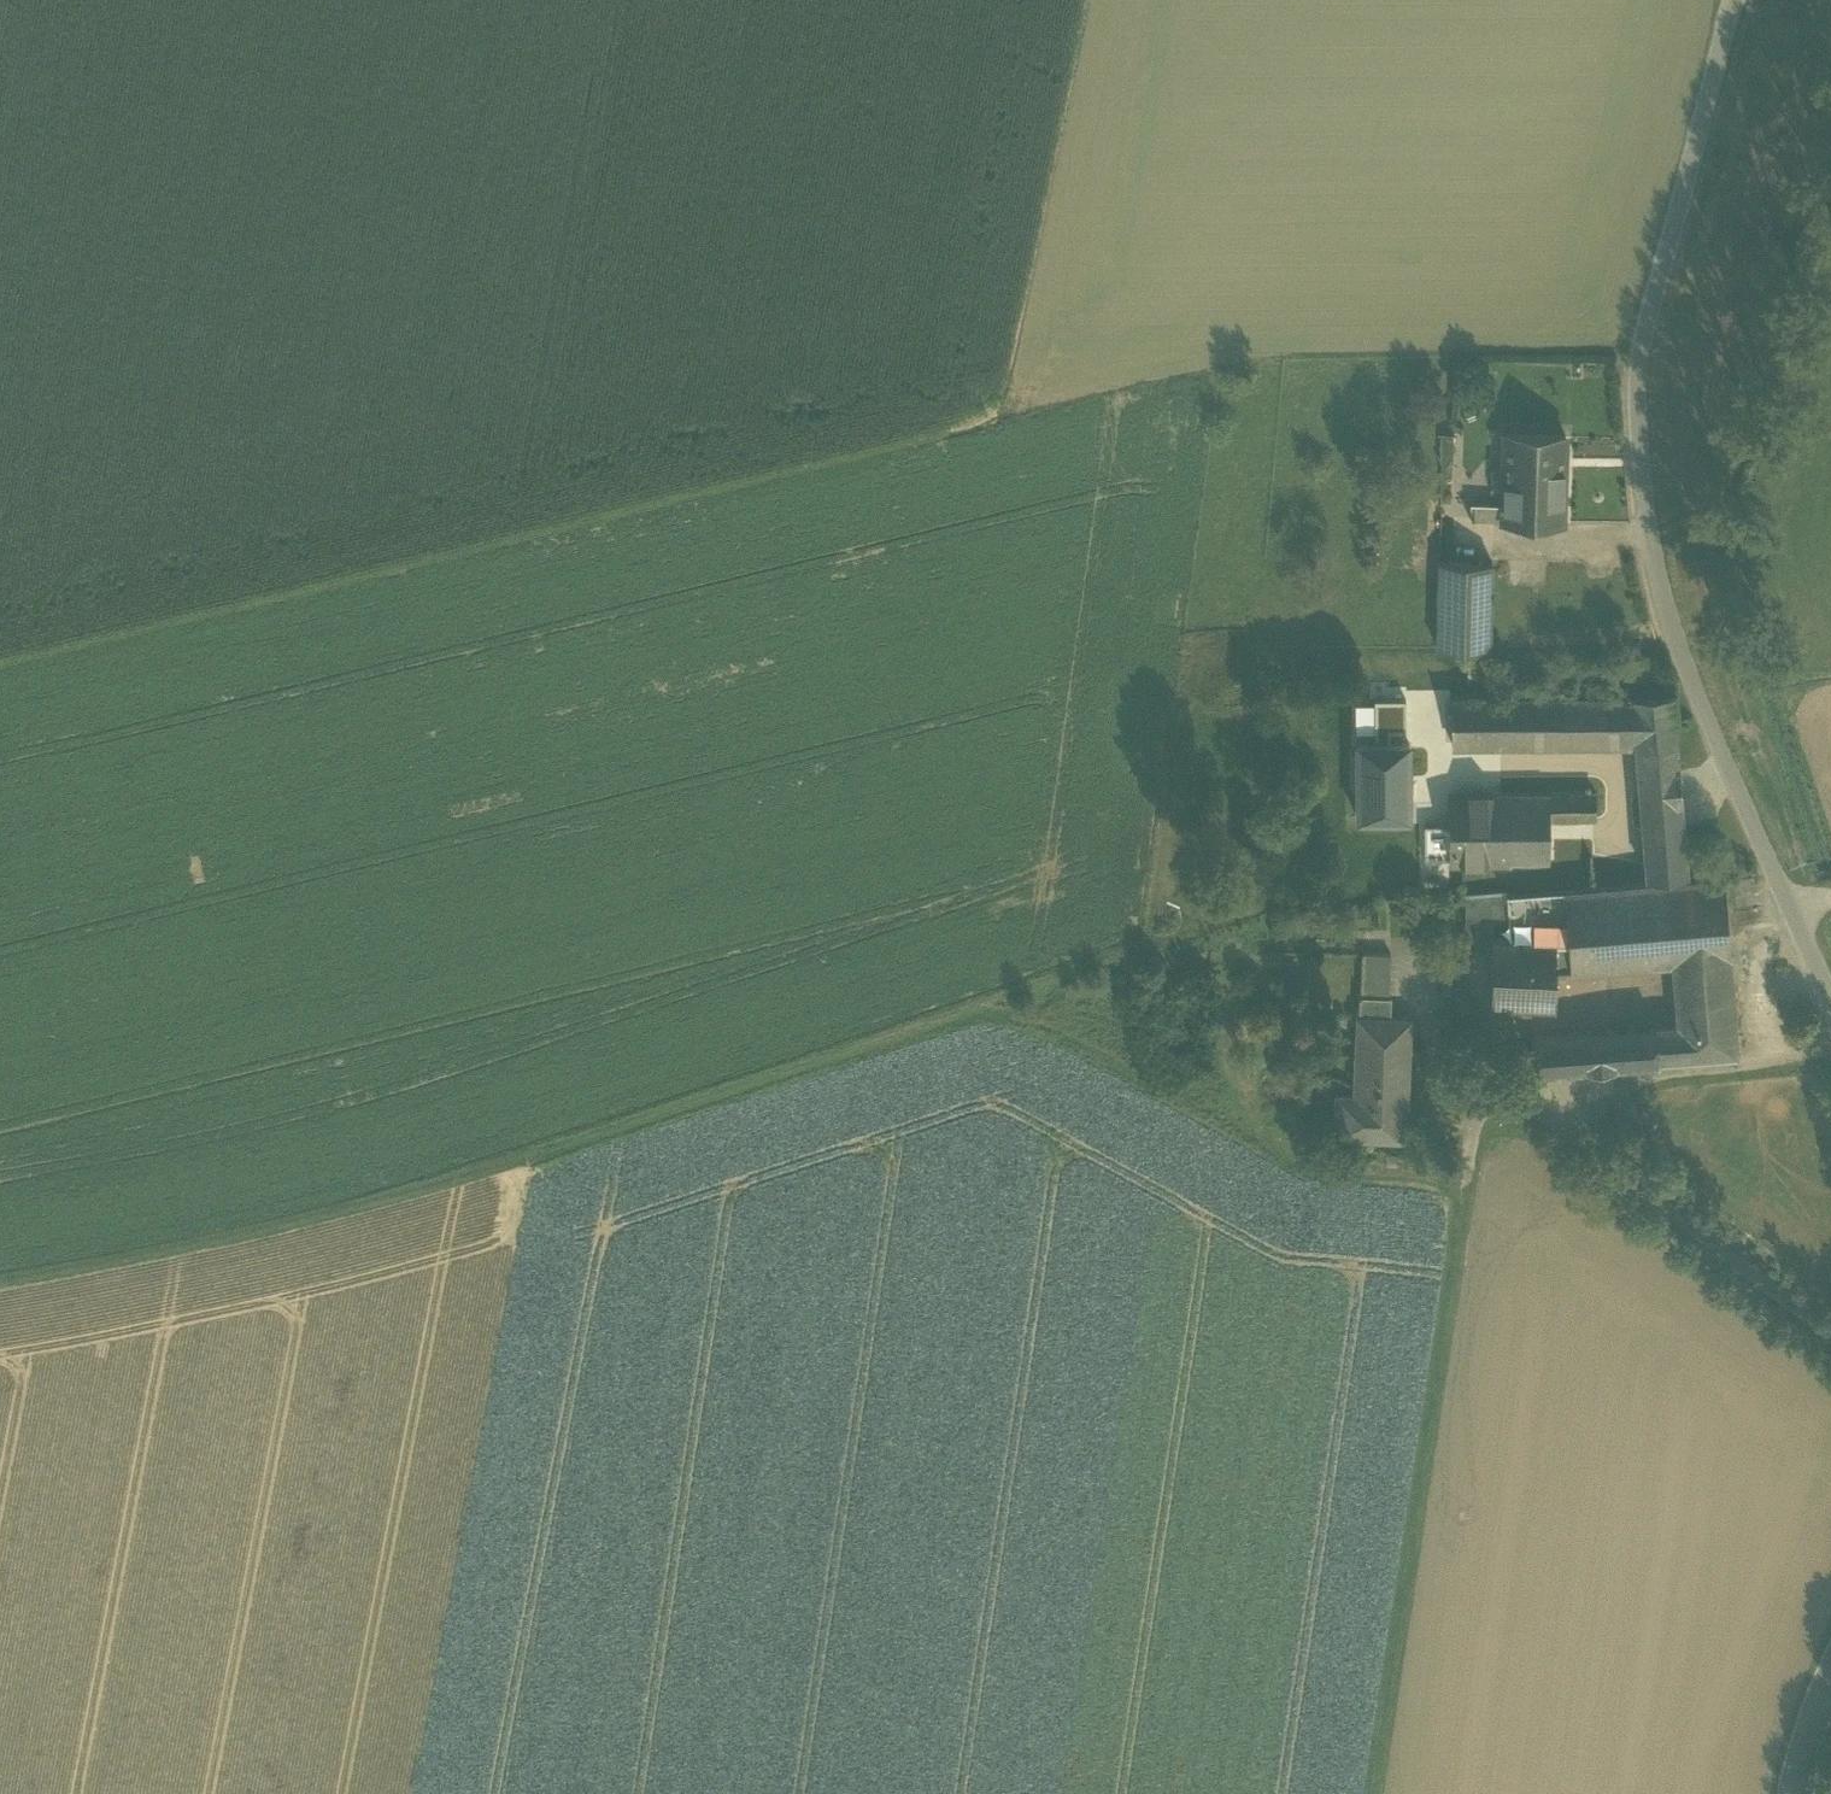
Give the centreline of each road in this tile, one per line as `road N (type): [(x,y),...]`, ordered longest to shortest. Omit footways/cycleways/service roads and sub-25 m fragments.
road 1 (track): [(0,1289),(154,1262),(524,1157),(1282,896)]
road 2 (residential): [(1715,0),(1641,326),(1645,526),(1669,631),(1830,999)]
road 3 (track): [(1381,1793),(1467,1157)]
road 4 (residential): [(1830,1674),(1792,1793)]

